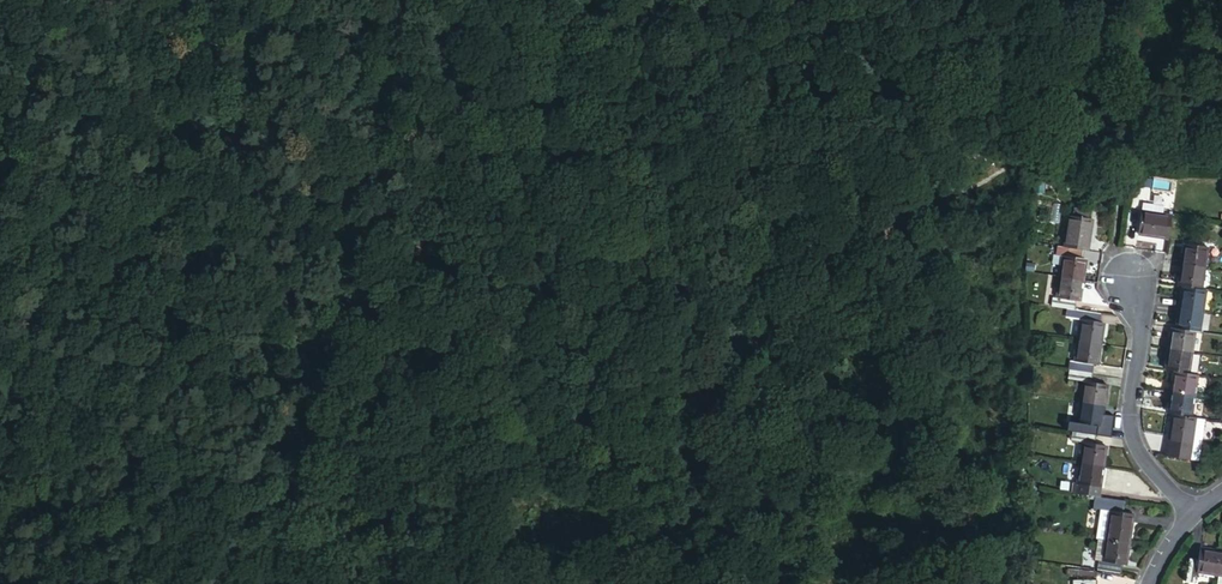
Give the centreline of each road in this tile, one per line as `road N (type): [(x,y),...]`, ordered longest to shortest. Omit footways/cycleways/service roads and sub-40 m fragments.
road 1 (track): [(296,461),(305,387),(284,304),(202,70),(213,0)]
road 2 (residential): [(1191,512),(1133,456),(1124,419),(1132,316),(1127,283)]
road 3 (track): [(346,583),(296,461)]

